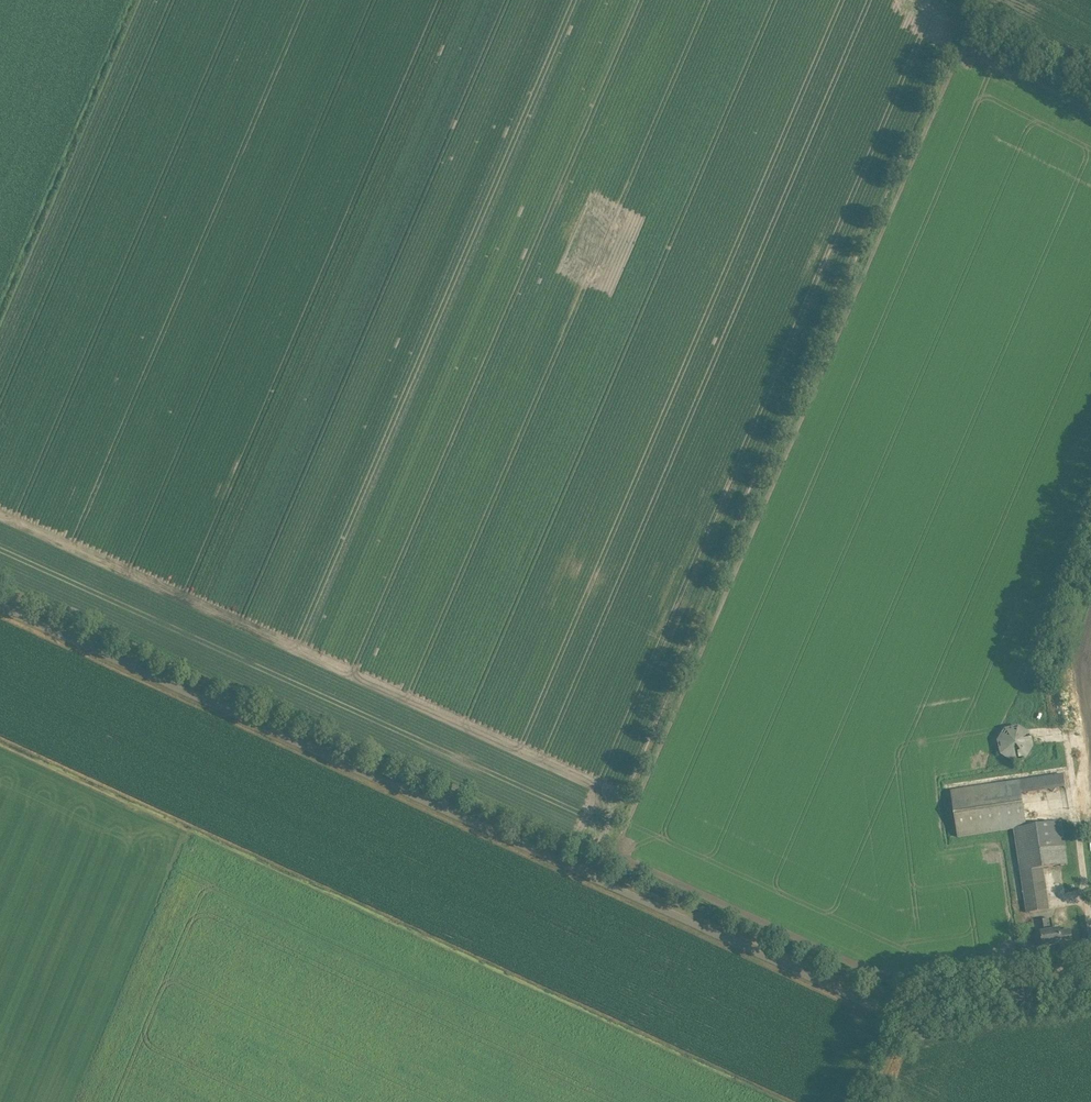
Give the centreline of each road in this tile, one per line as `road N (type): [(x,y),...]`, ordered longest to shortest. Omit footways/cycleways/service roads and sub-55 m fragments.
road 1 (unclassified): [(0,608),(878,1006),(938,1009),(1090,985)]

